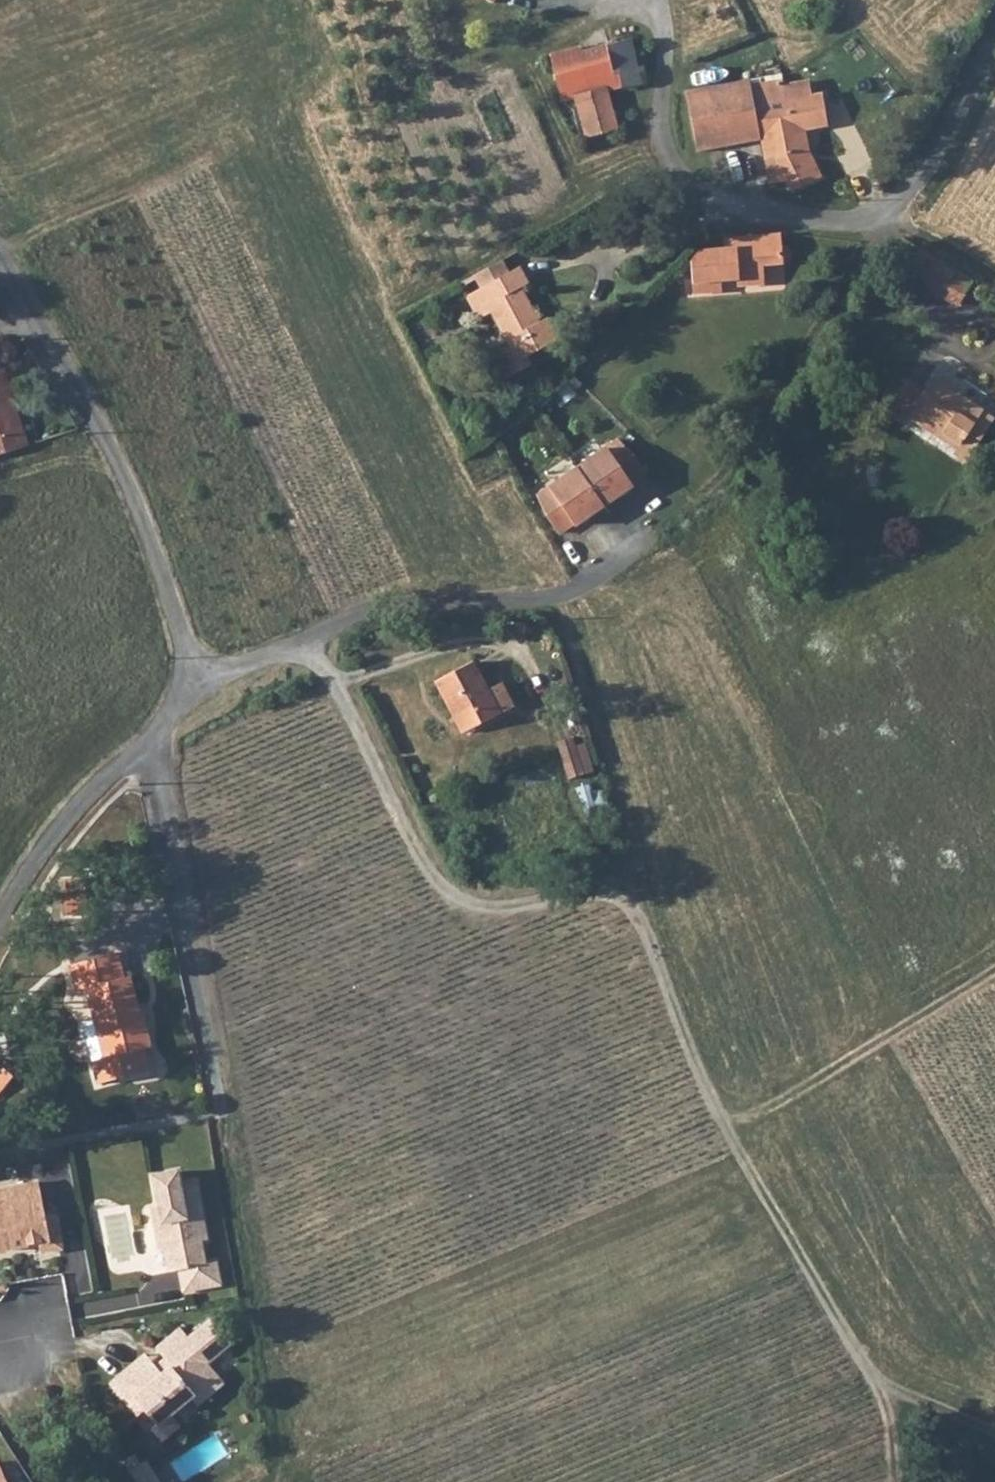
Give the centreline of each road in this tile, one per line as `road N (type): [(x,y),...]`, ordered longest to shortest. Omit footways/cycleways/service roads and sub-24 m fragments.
road 1 (track): [(316,640),(433,879),(469,909),(603,892),(625,901),(721,1129),(879,1385),(994,1432)]
road 2 (residential): [(0,928),(65,822),(194,683),(189,646),(131,486),(0,263)]
road 3 (residential): [(649,0),(663,37),(666,130),(691,181),(778,214),(837,218),(889,208),(938,154),(994,43)]
road 4 (track): [(721,1129),(994,969)]
road 5 (track): [(551,599),(413,603)]
road 6 (track): [(994,281),(903,226),(889,208)]

